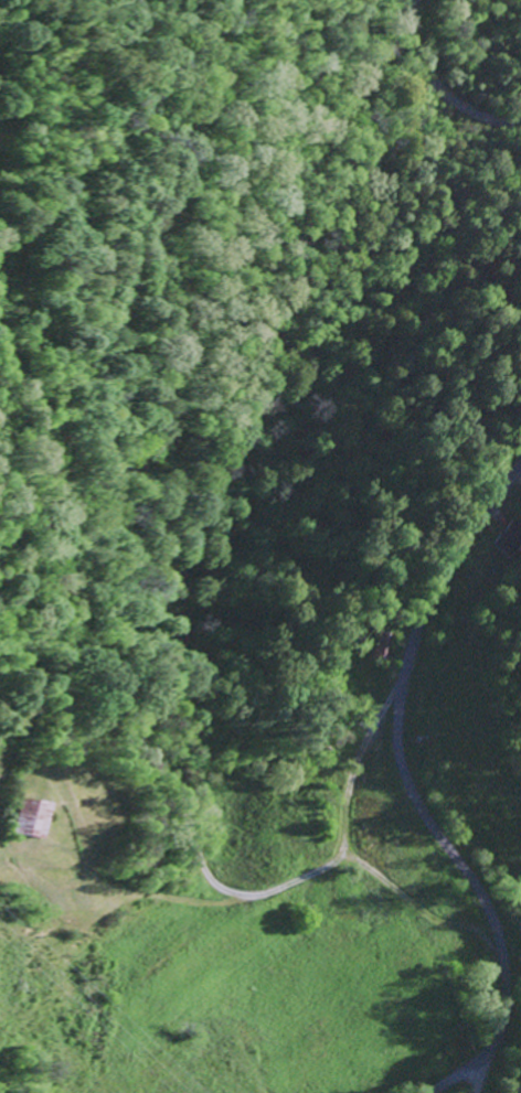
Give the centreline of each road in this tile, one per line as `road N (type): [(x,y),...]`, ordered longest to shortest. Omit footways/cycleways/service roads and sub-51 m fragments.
road 1 (residential): [(502,960),(477,933),(432,919),(354,862),(253,893),(210,875),(174,792),(53,593),(44,463),(0,367)]
road 2 (residential): [(488,1046),(503,1014),(491,918),(411,786),(396,716),(417,630),(444,569),(520,457)]
road 3 (residential): [(520,126),(476,120),(458,108),(390,0)]

